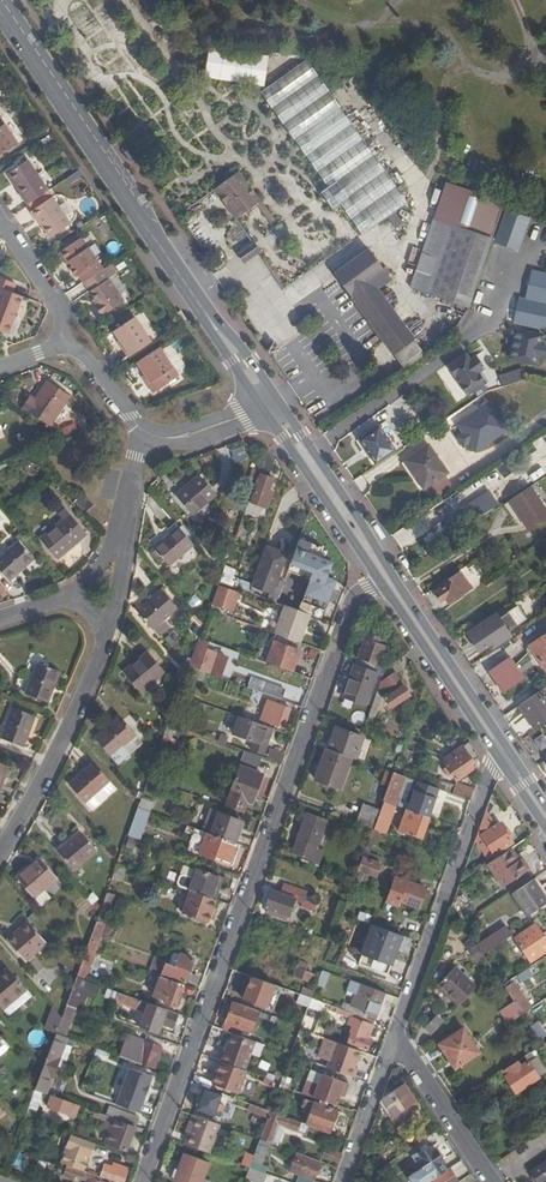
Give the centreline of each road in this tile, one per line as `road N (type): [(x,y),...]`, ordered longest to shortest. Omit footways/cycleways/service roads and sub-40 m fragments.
road 1 (residential): [(142,1181),(351,605),(380,582)]
road 2 (secondary): [(203,309),(0,9)]
road 3 (residential): [(395,1039),(500,749)]
road 4 (secondary): [(425,637),(277,397)]
road 5 (residential): [(107,636),(57,751),(0,853)]
road 6 (secondary): [(260,407),(380,582)]
road 7 (residential): [(491,1181),(395,1039)]
road 8 (residential): [(342,1181),(395,1039)]
road 9 (residential): [(0,218),(60,308),(69,342)]
road 10 (secondary): [(425,637),(500,749)]
road 11 (residential): [(69,342),(151,434)]

